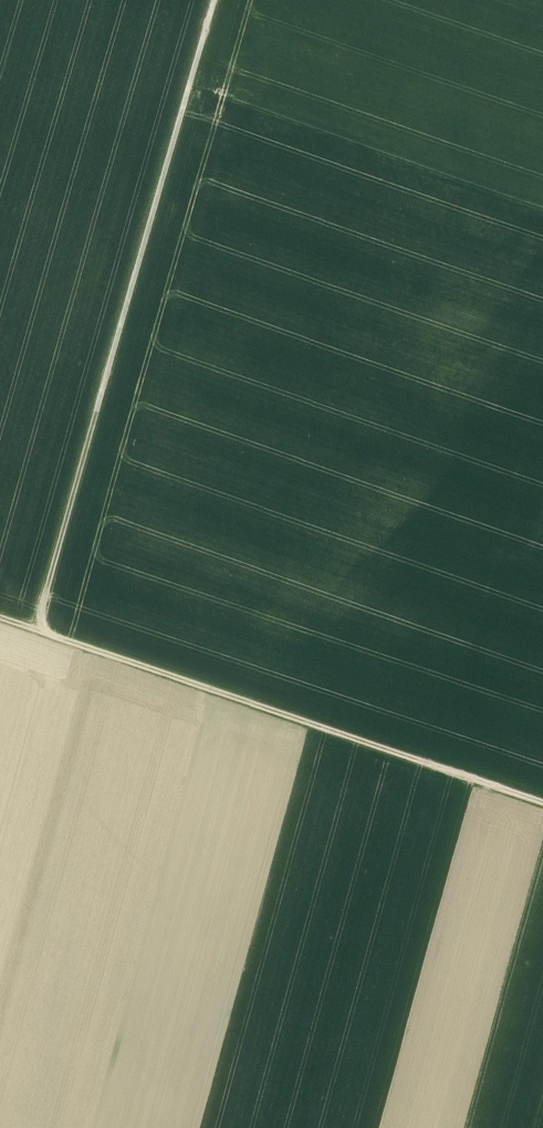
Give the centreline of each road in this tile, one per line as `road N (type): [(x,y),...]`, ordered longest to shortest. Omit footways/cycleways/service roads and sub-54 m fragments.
road 1 (track): [(38,631),(214,0)]
road 2 (track): [(0,619),(542,804)]

